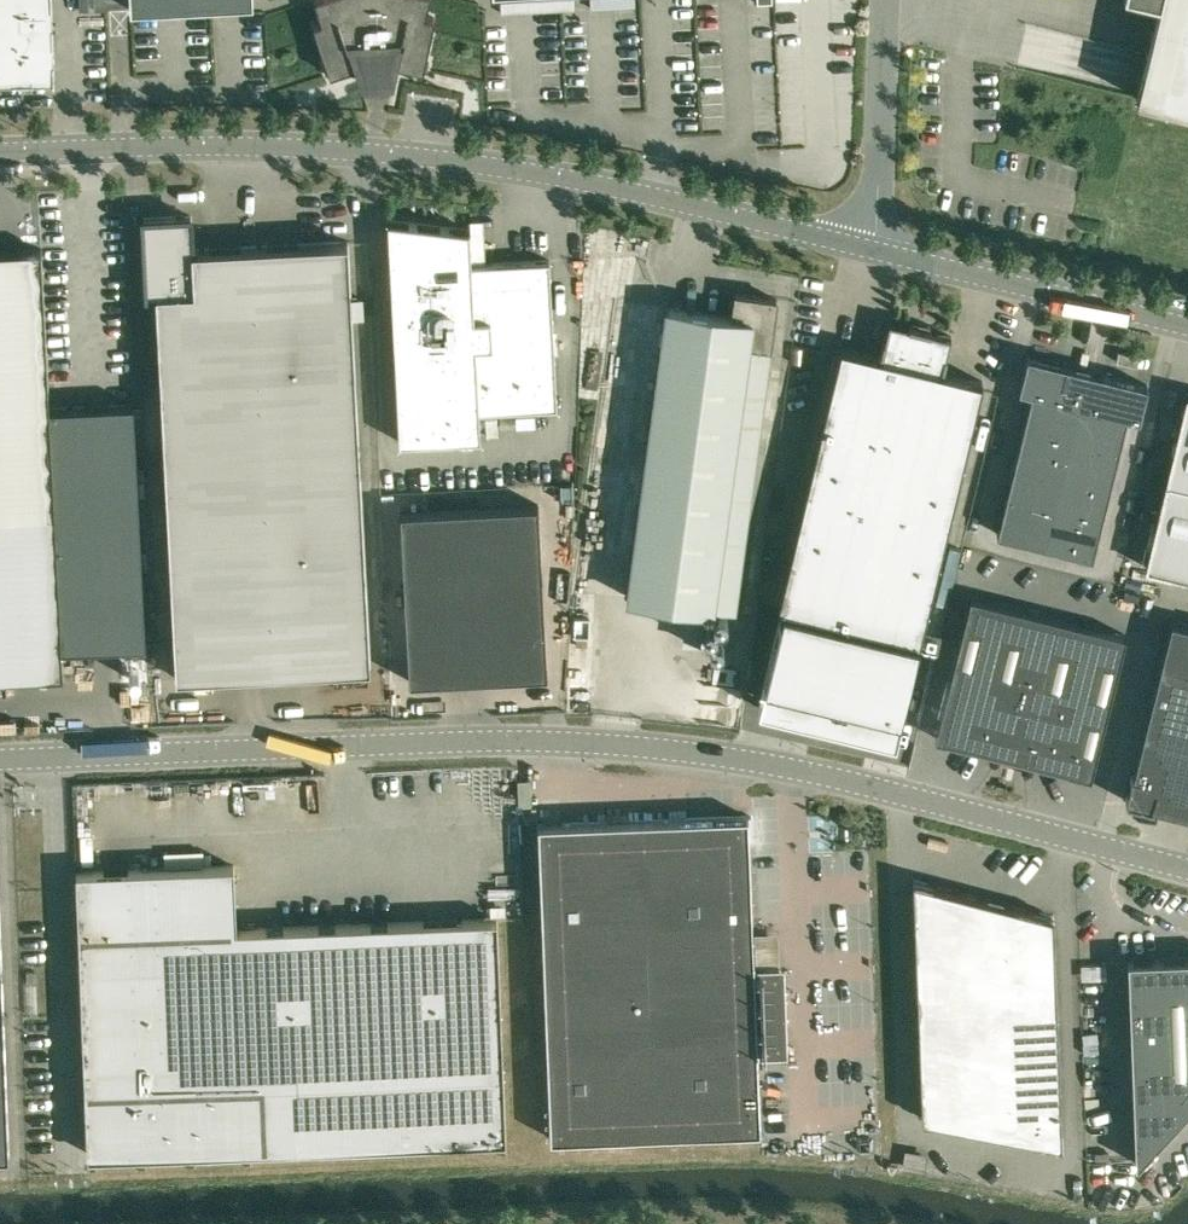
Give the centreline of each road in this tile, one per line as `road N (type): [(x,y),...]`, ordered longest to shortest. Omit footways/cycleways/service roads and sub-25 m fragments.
road 1 (unclassified): [(1187,869),(825,773),(640,746),(529,739),(0,761)]
road 2 (unclassified): [(0,154),(244,148),(454,162),(552,175),(877,253)]
road 3 (unclassified): [(877,253),(1187,329)]
road 4 (unclassified): [(877,253),(887,0)]

